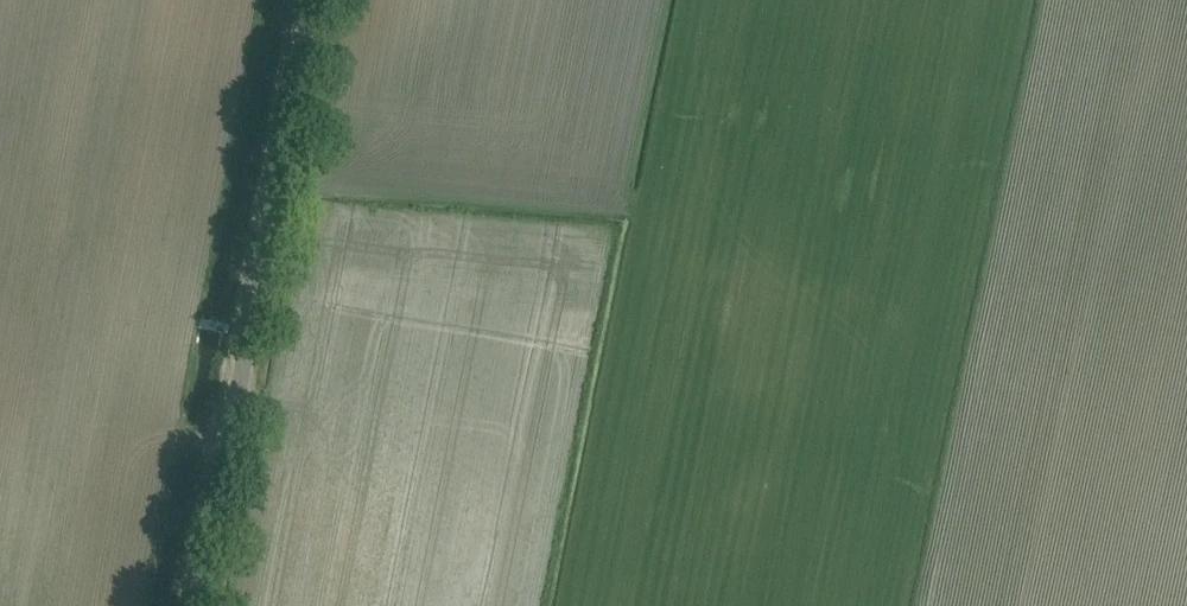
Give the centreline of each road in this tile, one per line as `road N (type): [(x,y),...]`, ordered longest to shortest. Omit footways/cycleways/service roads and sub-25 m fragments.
road 1 (unclassified): [(194,605),(309,0)]

